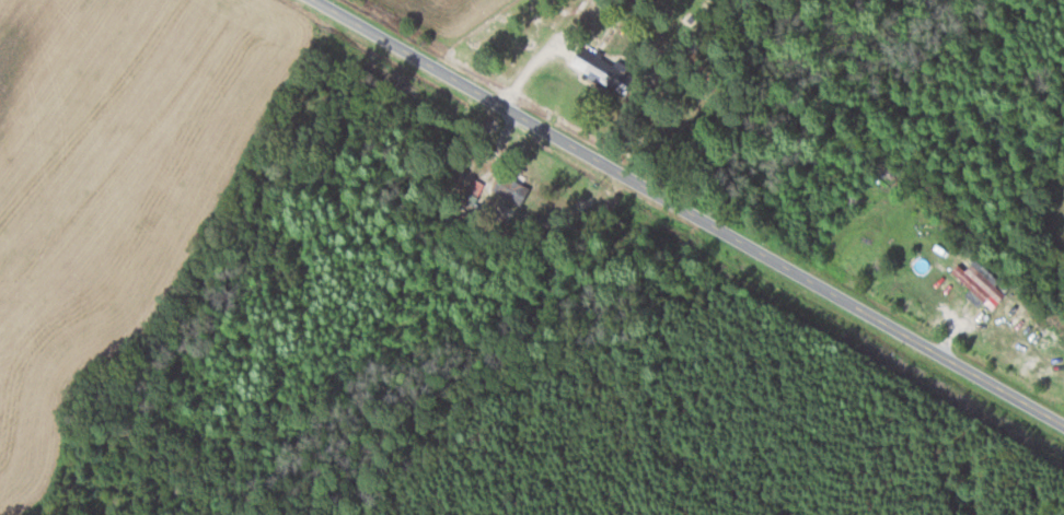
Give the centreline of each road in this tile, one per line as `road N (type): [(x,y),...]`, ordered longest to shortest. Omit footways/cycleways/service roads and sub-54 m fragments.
road 1 (residential): [(1063,430),(310,0)]

